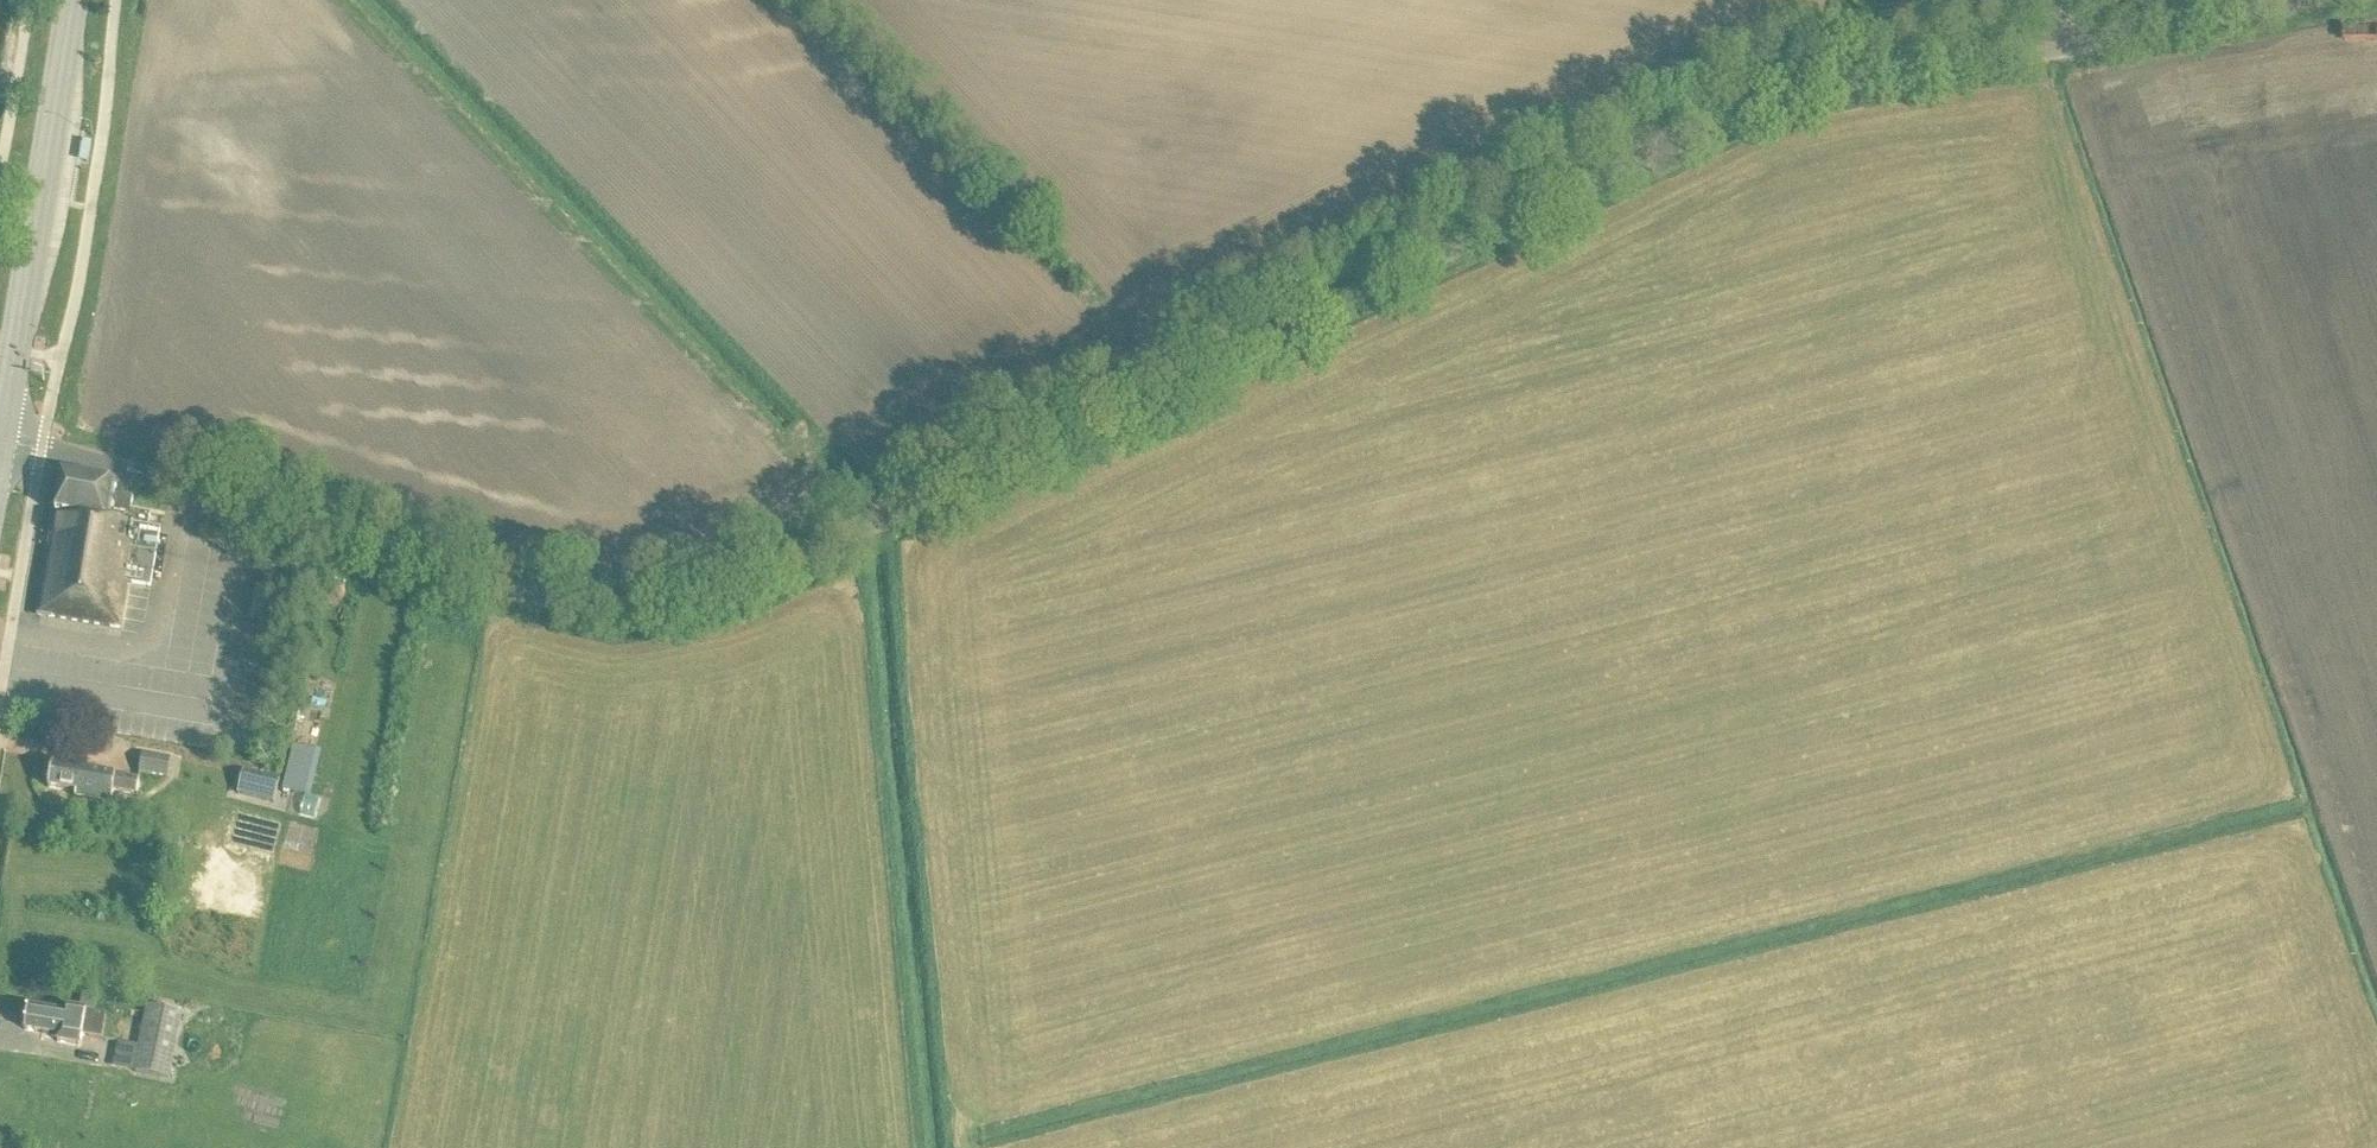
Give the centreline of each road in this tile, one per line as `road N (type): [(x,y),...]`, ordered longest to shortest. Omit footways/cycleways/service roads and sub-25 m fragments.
road 1 (tertiary): [(2316,0),(1842,84),(1751,109),(778,566),(670,601),(612,607),(556,601),(4,439)]
road 2 (secondary): [(4,439),(75,0)]

